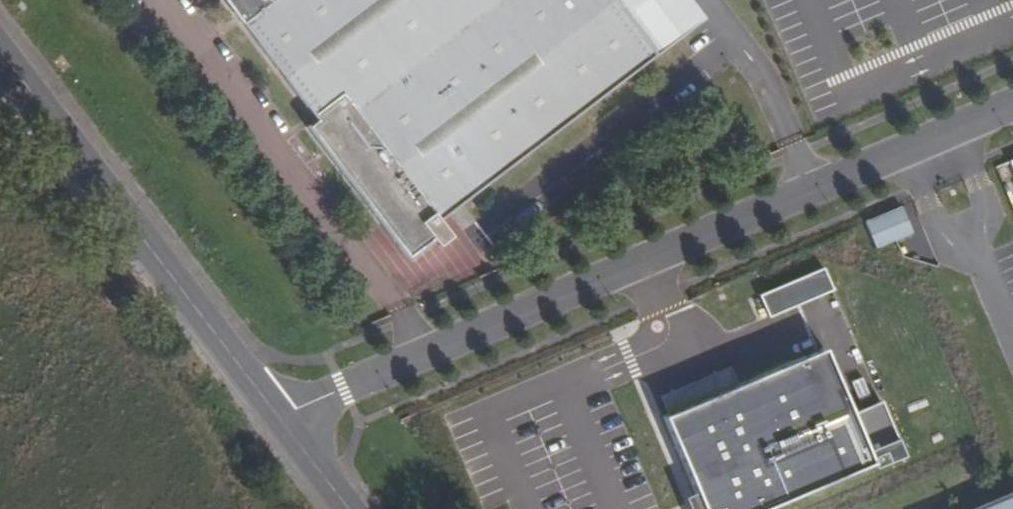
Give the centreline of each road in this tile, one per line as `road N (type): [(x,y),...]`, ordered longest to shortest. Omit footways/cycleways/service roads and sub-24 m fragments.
road 1 (unclassified): [(280,417),(1012,106)]
road 2 (secondary): [(280,417),(0,51)]

